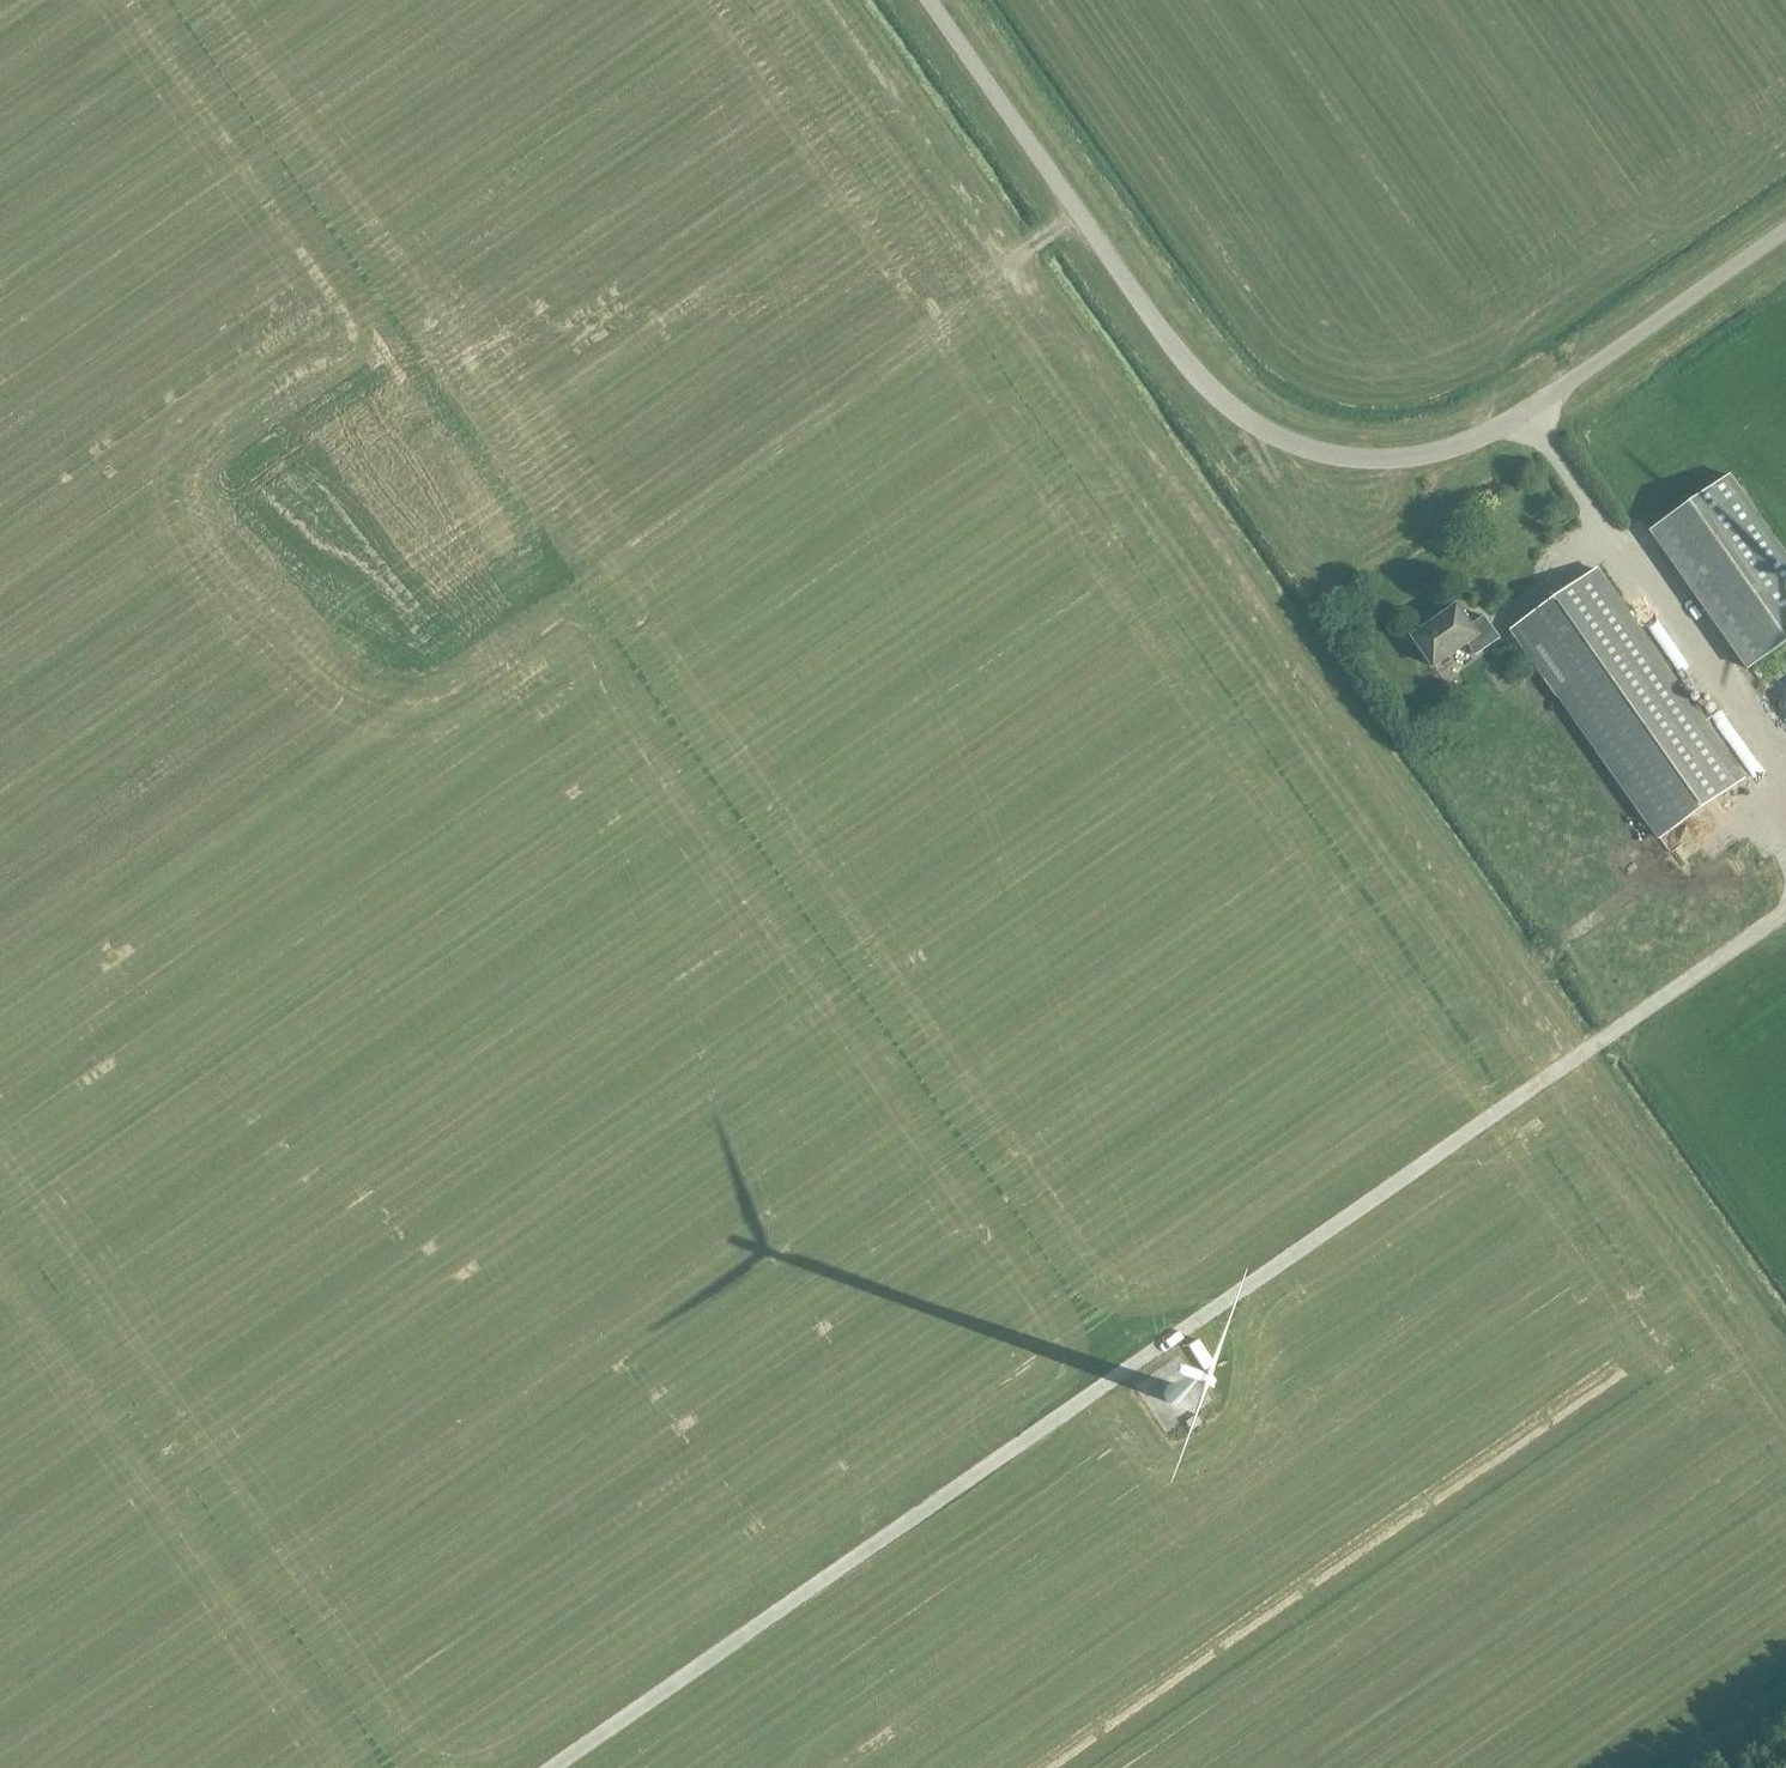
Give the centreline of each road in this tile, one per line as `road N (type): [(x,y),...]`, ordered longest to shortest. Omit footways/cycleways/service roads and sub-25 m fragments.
road 1 (unclassified): [(1785,222),(1549,383),(1398,458),(1238,426),(1193,383),(921,0)]

